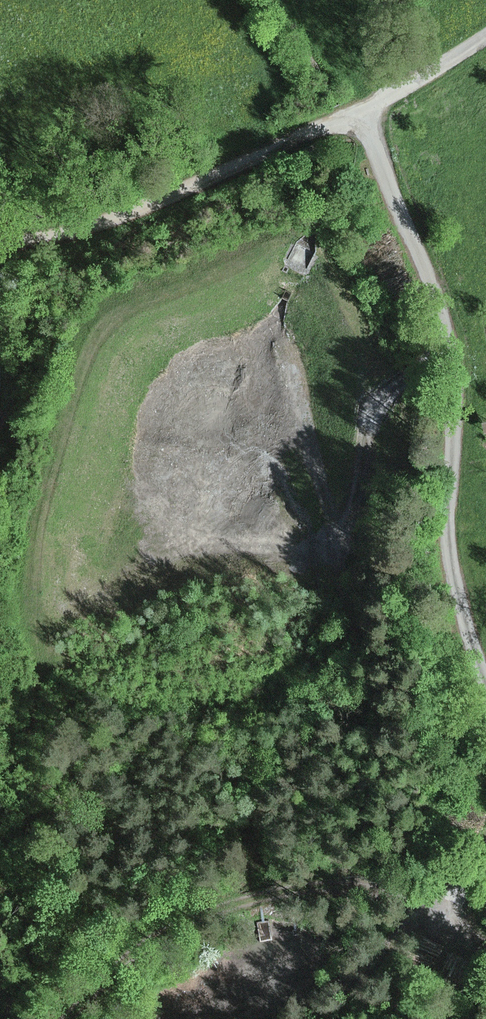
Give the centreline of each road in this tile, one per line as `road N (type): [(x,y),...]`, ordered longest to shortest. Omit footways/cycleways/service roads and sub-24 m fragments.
road 1 (track): [(366,110),(456,332),(465,435),(458,546),(485,669)]
road 2 (track): [(485,940),(366,891),(289,889),(233,902),(153,946),(66,1018)]
road 3 (track): [(0,252),(110,221),(366,110)]
road 4 (track): [(485,842),(449,920),(379,1018)]
road 5 (track): [(366,110),(485,39)]

